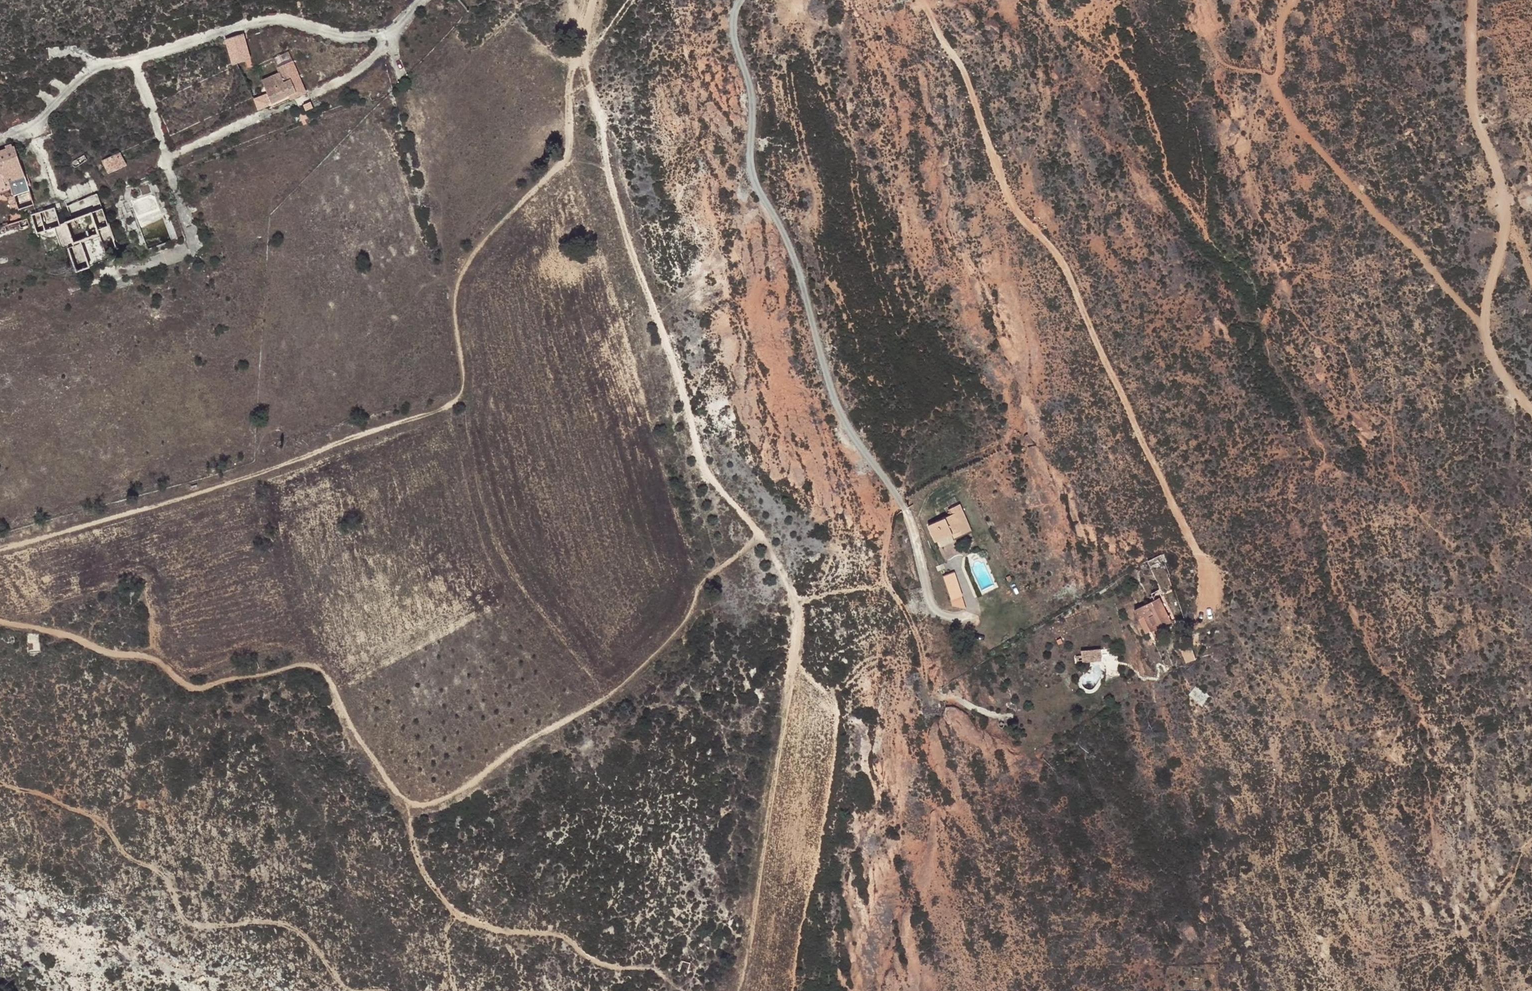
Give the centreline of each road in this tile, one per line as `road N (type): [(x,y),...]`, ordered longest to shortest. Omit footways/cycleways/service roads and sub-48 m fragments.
road 1 (track): [(583,0),(581,76),(700,462),(772,548),(794,606),(747,940),(732,990)]

